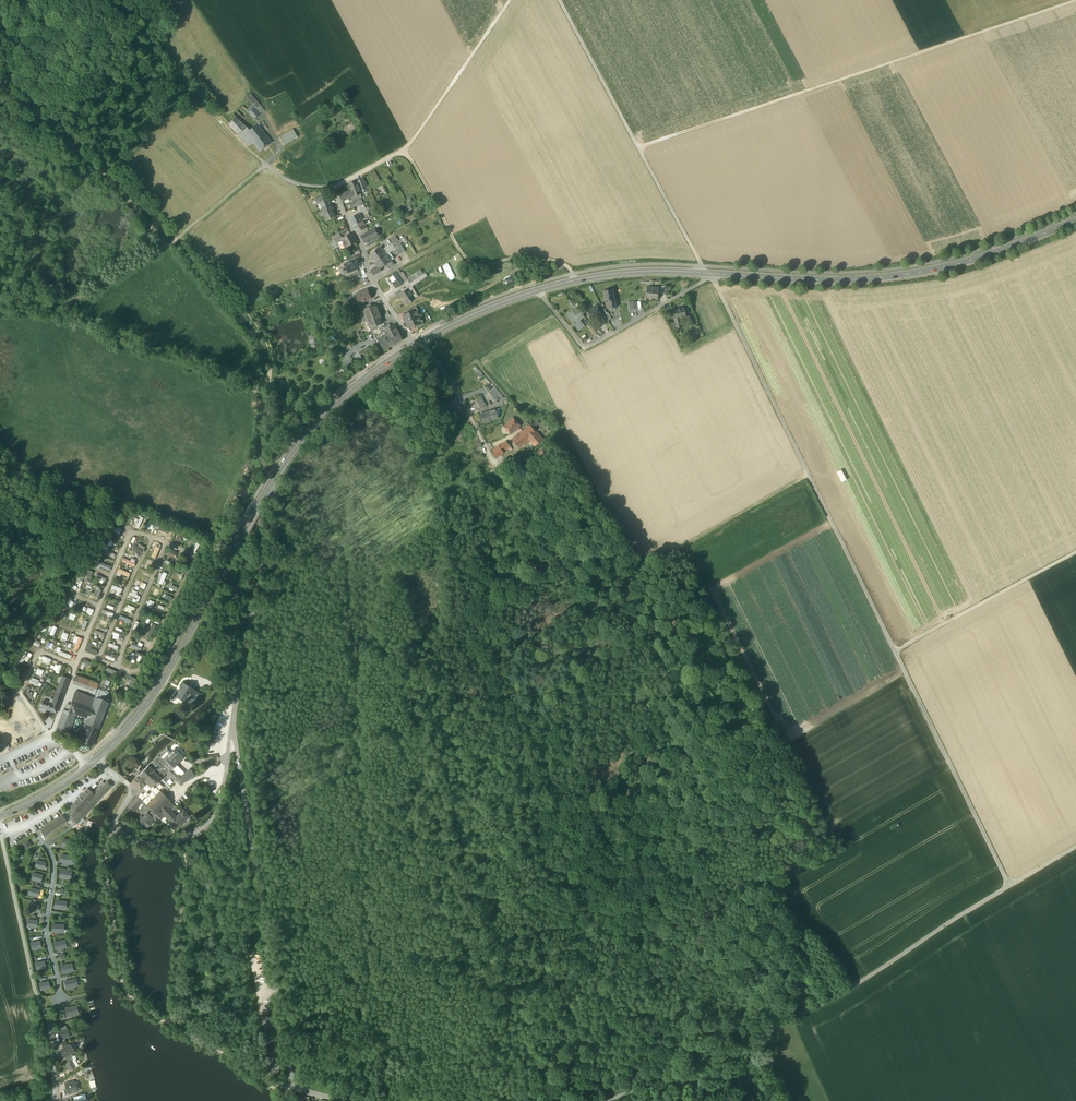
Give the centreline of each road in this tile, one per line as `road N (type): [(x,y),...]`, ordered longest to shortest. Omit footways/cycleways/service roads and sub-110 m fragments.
road 1 (secondary): [(1075,220),(994,253),(883,277),(600,276),(516,296),(418,342)]
road 2 (unclassified): [(612,1100),(829,1001),(1075,845)]
road 3 (track): [(1075,1),(638,147)]
road 4 (track): [(577,280),(566,266),(533,257),(470,261),(406,149),(510,0)]
road 5 (track): [(707,273),(895,650)]
road 6 (unclassified): [(232,727),(290,1070),(299,1084),(345,1100)]
road 7 (track): [(55,0),(147,49),(266,166),(180,236)]
road 8 (track): [(808,474),(672,552),(648,557),(563,537),(508,488),(494,462)]
road 9 (secondary): [(277,475),(161,684),(97,759)]
road 10 (residential): [(97,759),(133,790),(116,820),(119,833),(166,846),(216,813),(232,727)]
road 11 (residential): [(0,830),(35,991),(51,1023),(56,1100)]
road 12 (track): [(1009,885),(895,650)]
road 13 (residential): [(277,475),(232,727)]
road 14 (track): [(0,83),(122,189),(167,246)]
road 15 (track): [(707,273),(585,347),(539,289)]
road 16 (track): [(895,650),(1075,551)]
road 17 (secondary): [(418,342),(332,407),(277,475)]
road 18 (track): [(167,246),(74,303),(0,296)]
road 19 (residential): [(418,342),(371,281),(332,188)]
road 20 (track): [(638,147),(560,0)]
road 21 (track): [(638,147),(707,273)]
road 22 (residential): [(494,462),(452,381),(418,342)]

